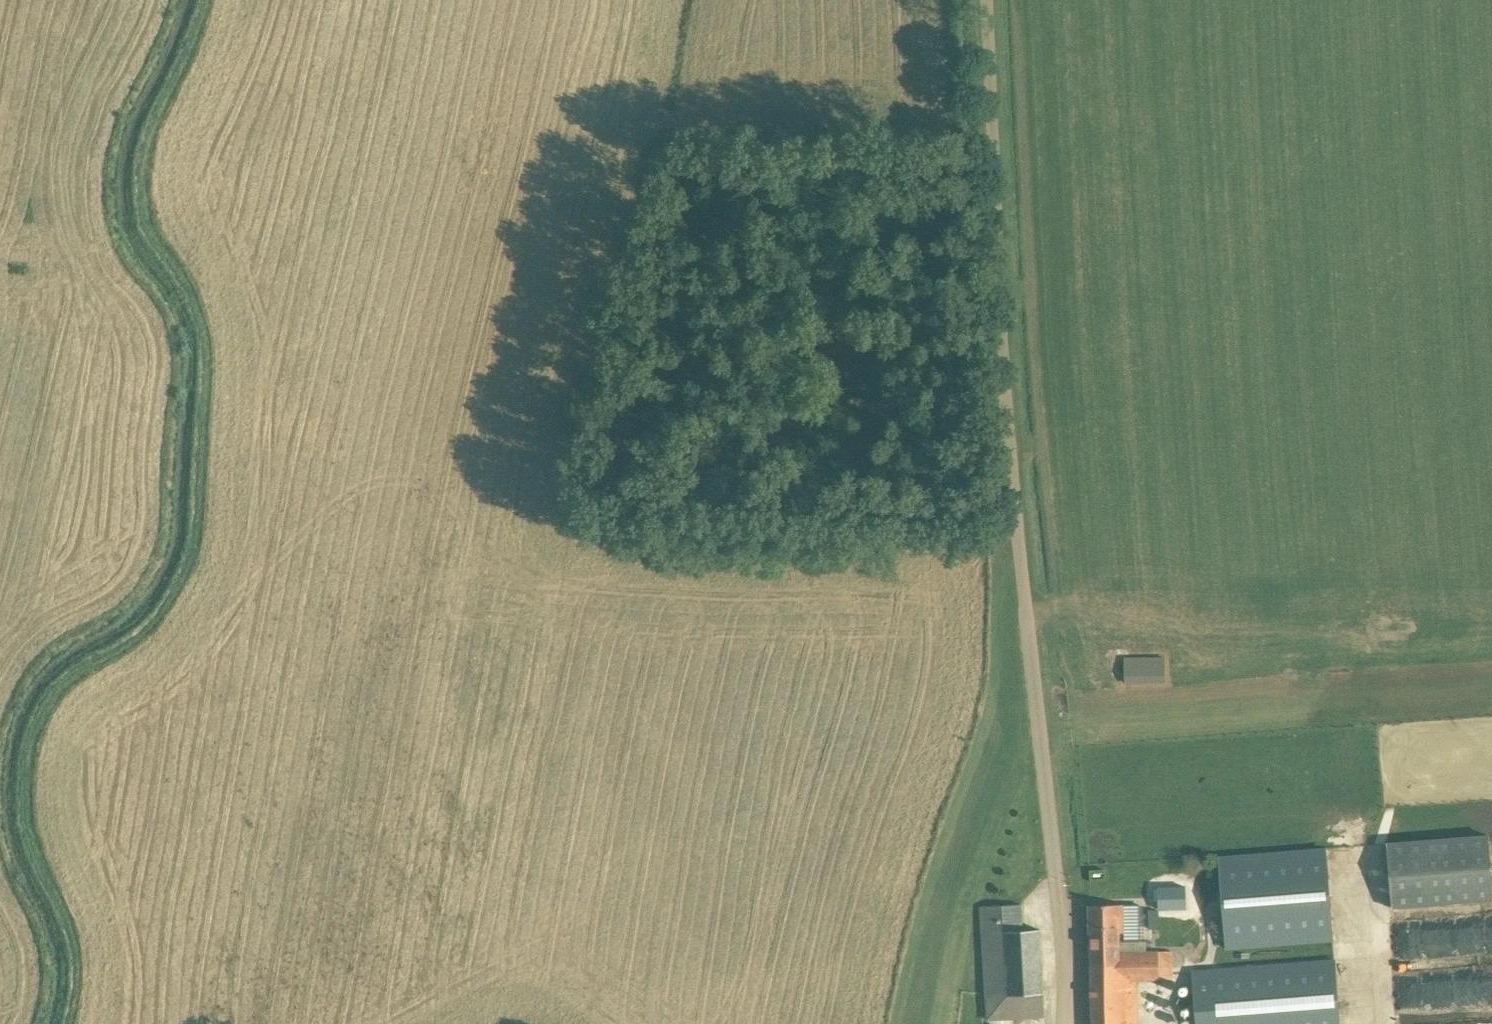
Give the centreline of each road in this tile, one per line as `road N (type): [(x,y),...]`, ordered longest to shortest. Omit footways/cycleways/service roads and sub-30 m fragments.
road 1 (unclassified): [(1066,1023),(1007,345),(992,0)]

